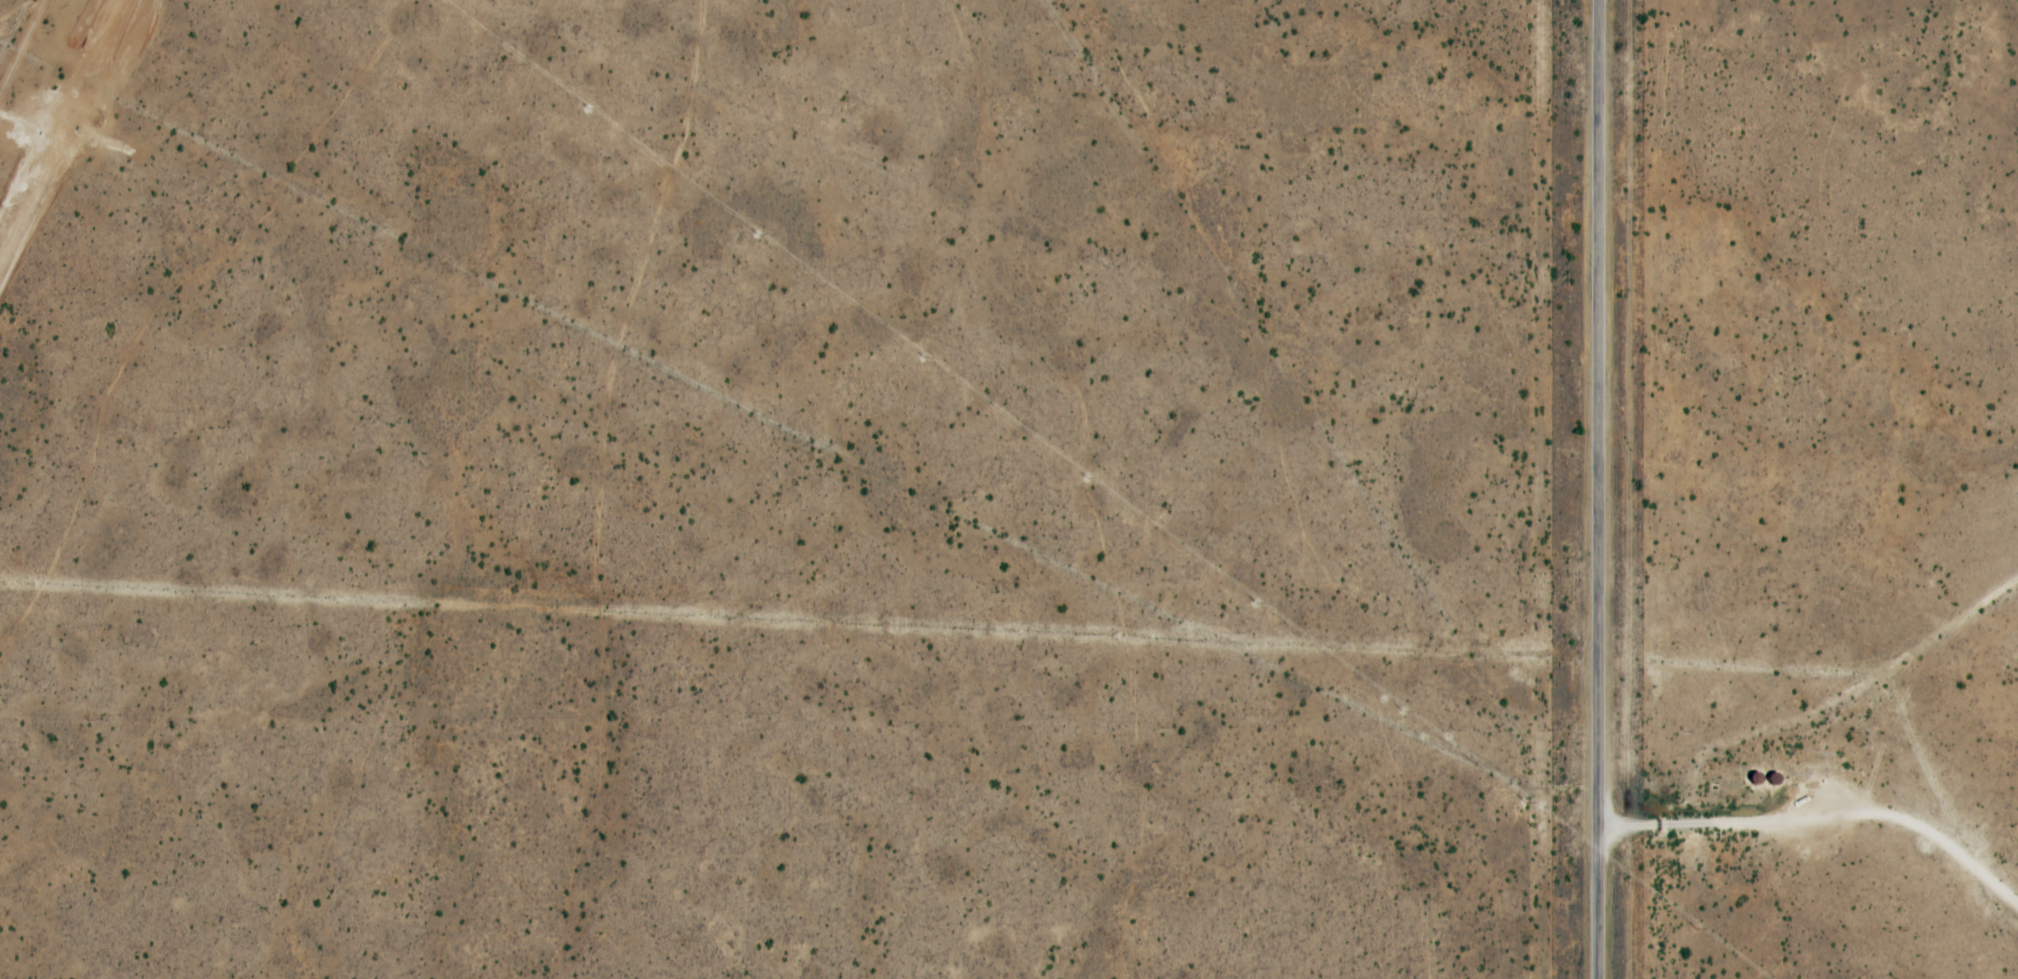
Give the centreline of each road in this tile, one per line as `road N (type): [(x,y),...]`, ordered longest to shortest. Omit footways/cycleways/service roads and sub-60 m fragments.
road 1 (secondary): [(1599,0),(1599,978)]
road 2 (residential): [(2017,538),(1599,804)]
road 3 (residential): [(2017,939),(1977,907),(1908,820),(1599,804)]

